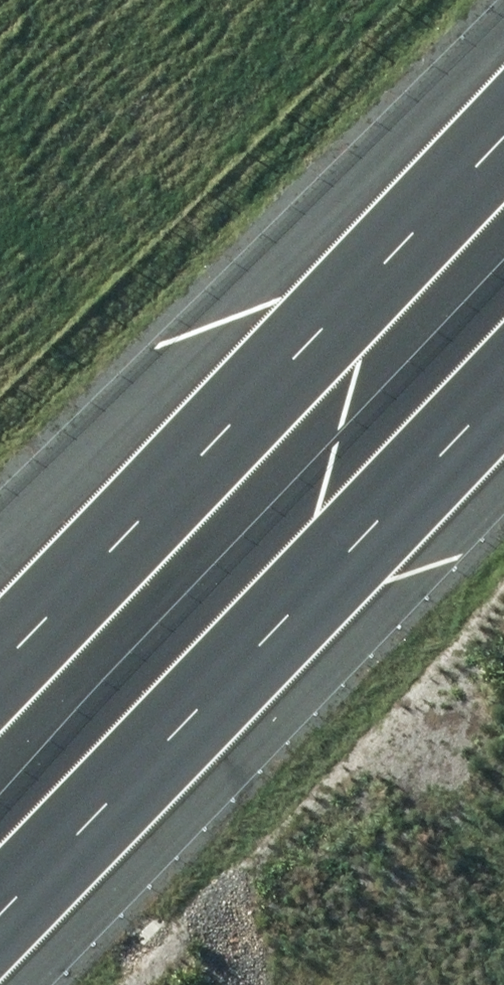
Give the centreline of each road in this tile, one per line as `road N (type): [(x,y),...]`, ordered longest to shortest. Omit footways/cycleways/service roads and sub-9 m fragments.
road 1 (motorway): [(0,640),(503,116)]
road 2 (motorway): [(503,392),(0,913)]

